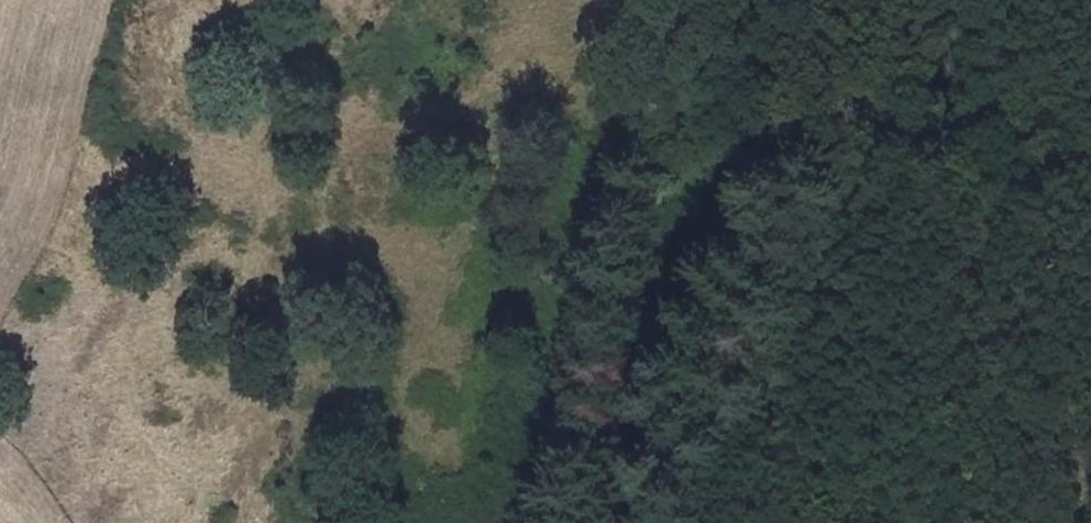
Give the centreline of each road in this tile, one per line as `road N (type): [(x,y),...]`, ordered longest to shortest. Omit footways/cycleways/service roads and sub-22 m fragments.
road 1 (track): [(916,0),(797,419),(786,522)]

